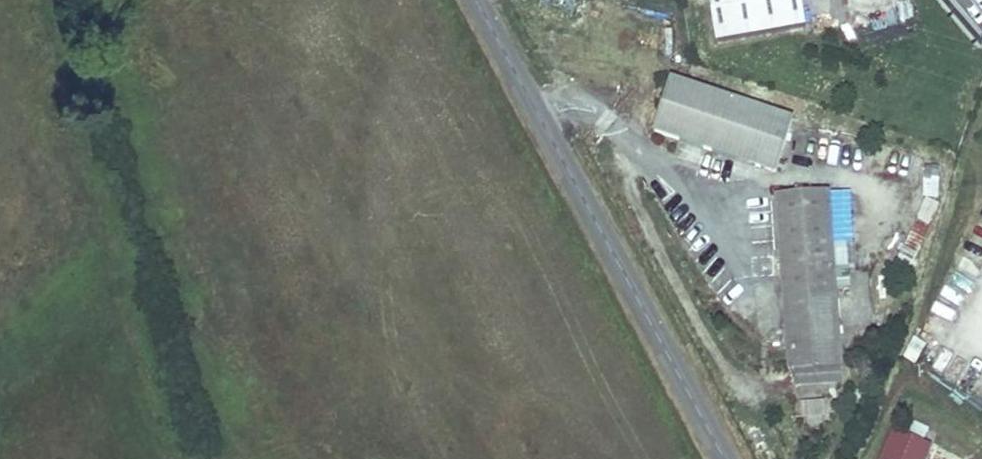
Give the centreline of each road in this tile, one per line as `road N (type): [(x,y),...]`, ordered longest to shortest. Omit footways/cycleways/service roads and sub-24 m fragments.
road 1 (tertiary): [(474,0),(724,458)]

